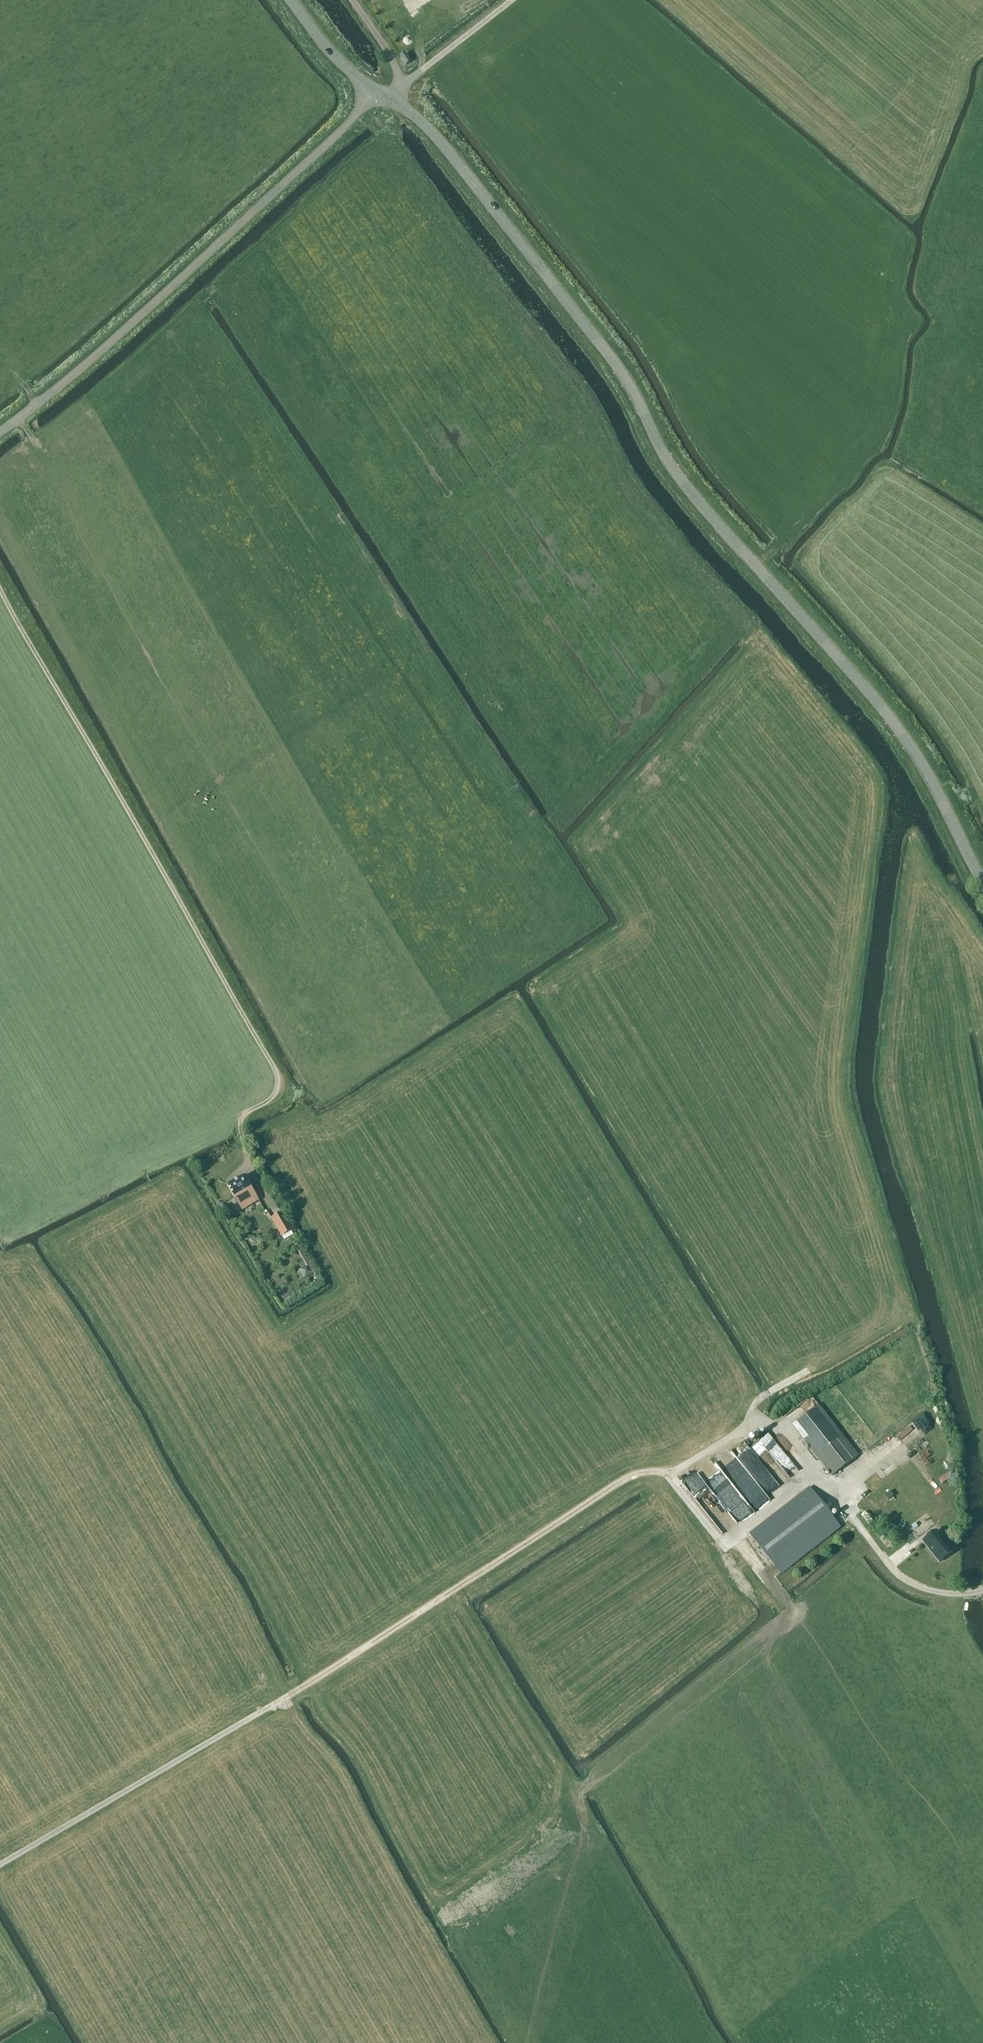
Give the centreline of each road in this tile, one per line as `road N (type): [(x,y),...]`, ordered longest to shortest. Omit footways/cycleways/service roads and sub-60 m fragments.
road 1 (tertiary): [(982,880),(907,745),(695,501),(595,342),(430,132),(387,97),(373,95)]
road 2 (track): [(0,569),(275,1069),(276,1091),(241,1118),(250,1174)]
road 3 (unclassified): [(0,430),(124,332),(373,95)]
road 4 (tertiary): [(373,95),(291,0)]

